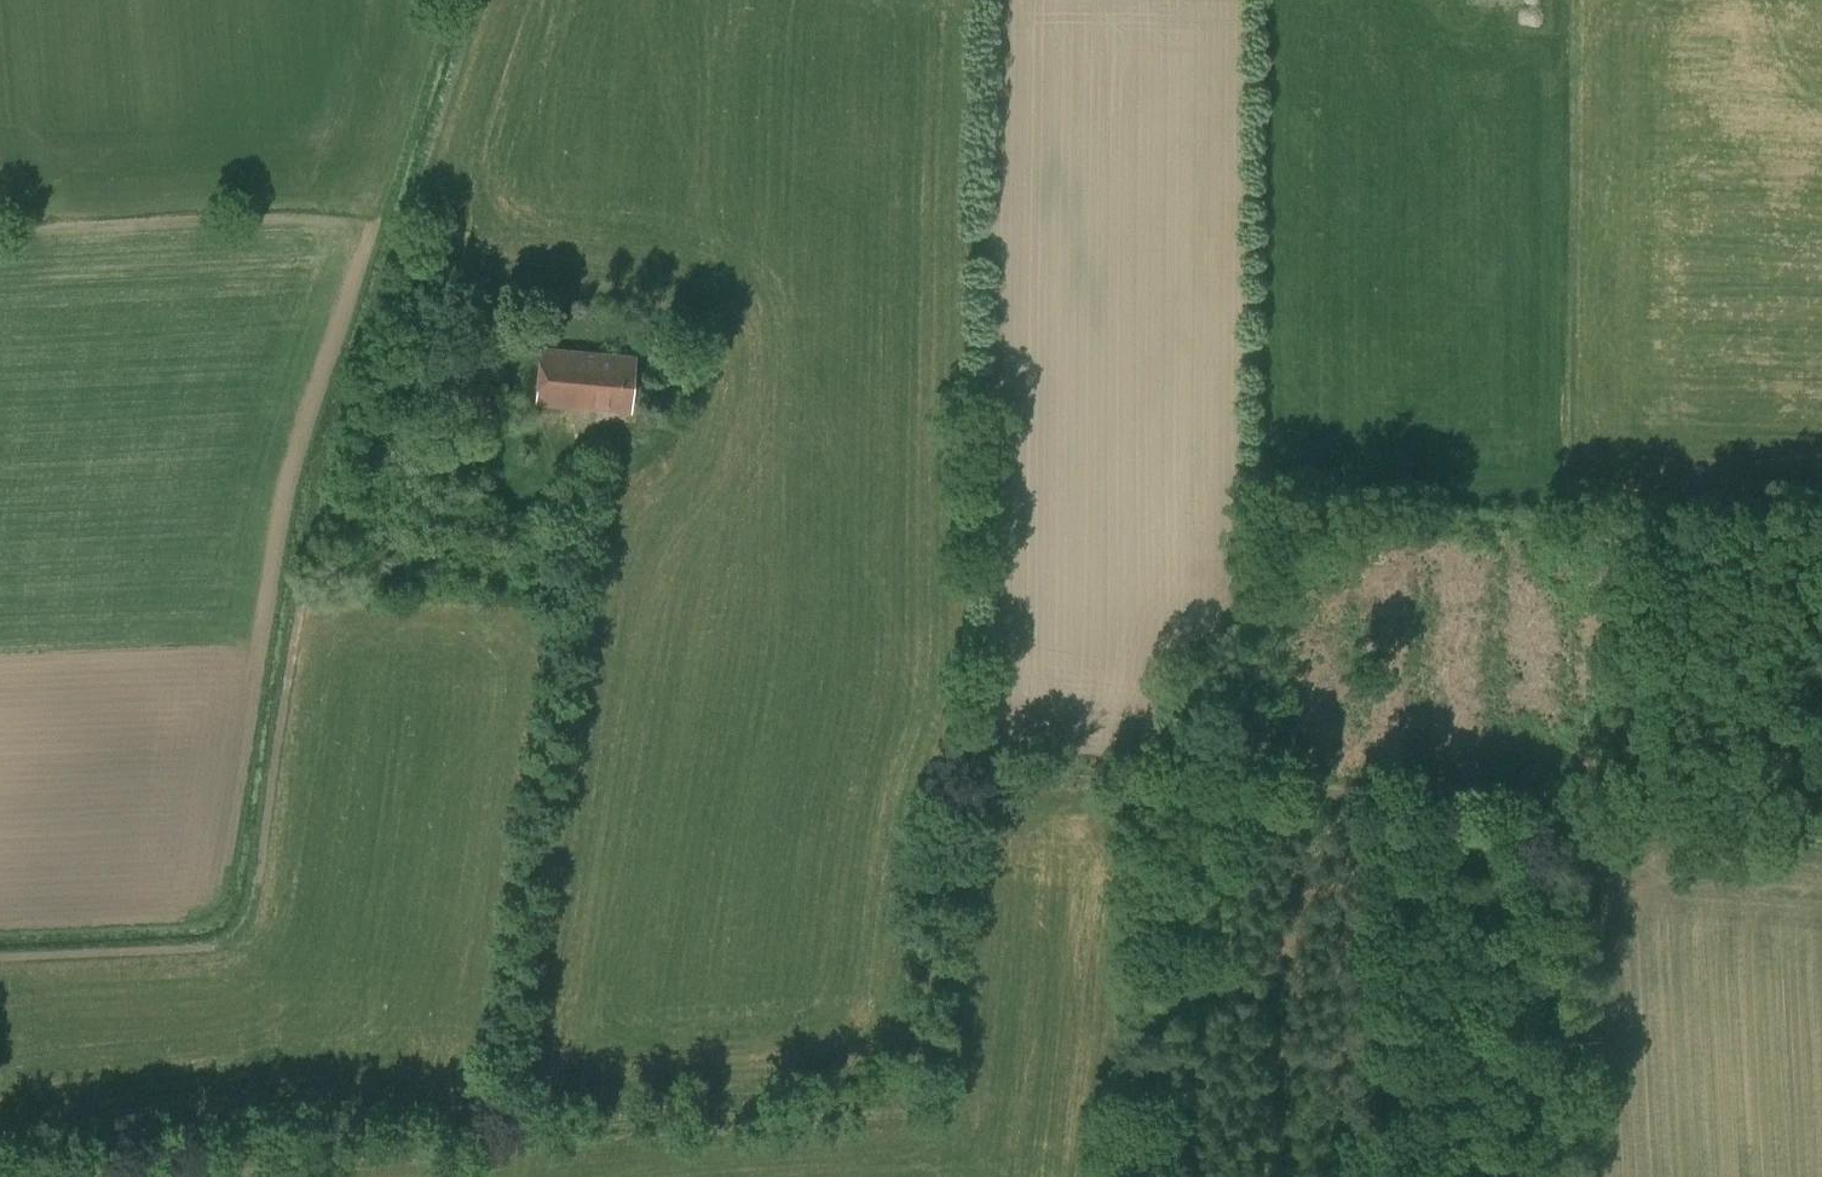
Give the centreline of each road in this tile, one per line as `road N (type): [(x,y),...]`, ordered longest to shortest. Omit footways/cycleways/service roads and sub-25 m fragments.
road 1 (track): [(54,1176),(816,1107),(897,1093),(920,1056),(950,809),(968,787),(991,777),(1821,821)]
road 2 (track): [(468,1139),(483,1095),(560,536),(556,477)]

